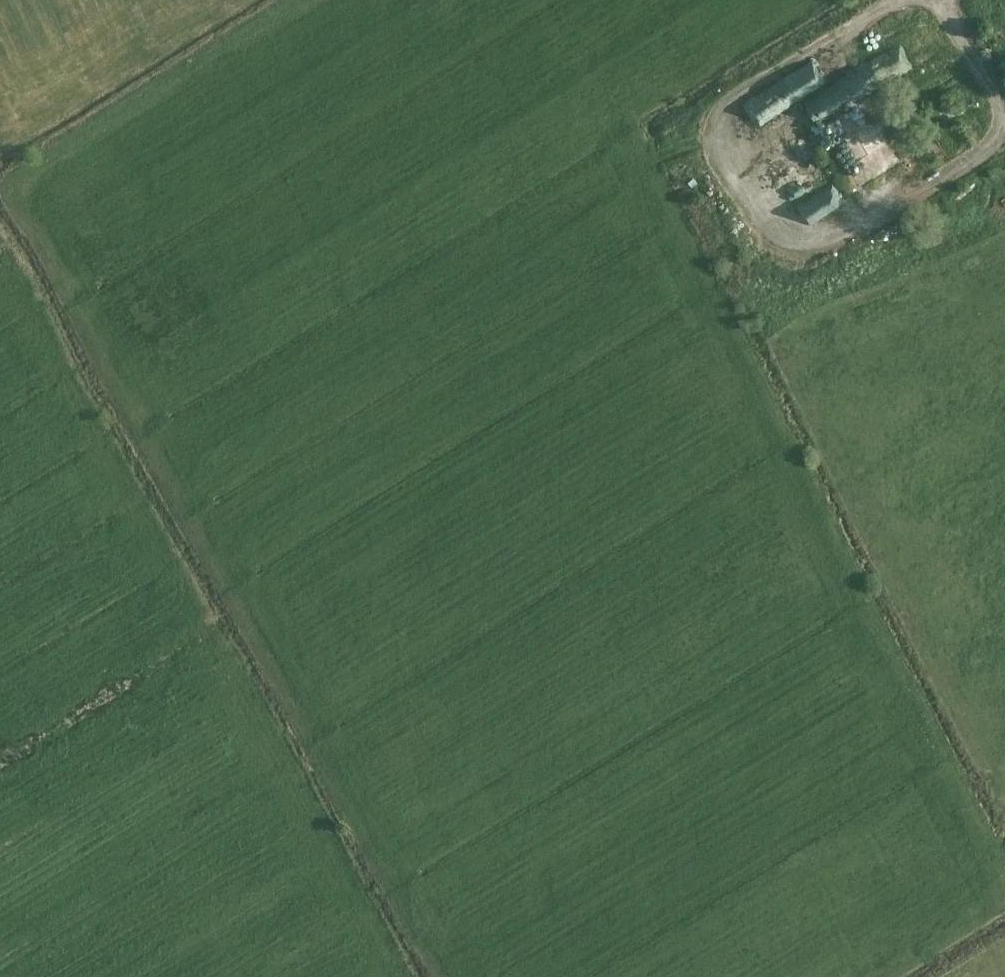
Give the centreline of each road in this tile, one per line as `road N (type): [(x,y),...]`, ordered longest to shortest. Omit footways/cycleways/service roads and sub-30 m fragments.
road 1 (track): [(914,0),(730,112),(720,126),(720,149),(765,226),(817,241),(842,238),(986,156),(1003,121),(997,91),(951,13)]

